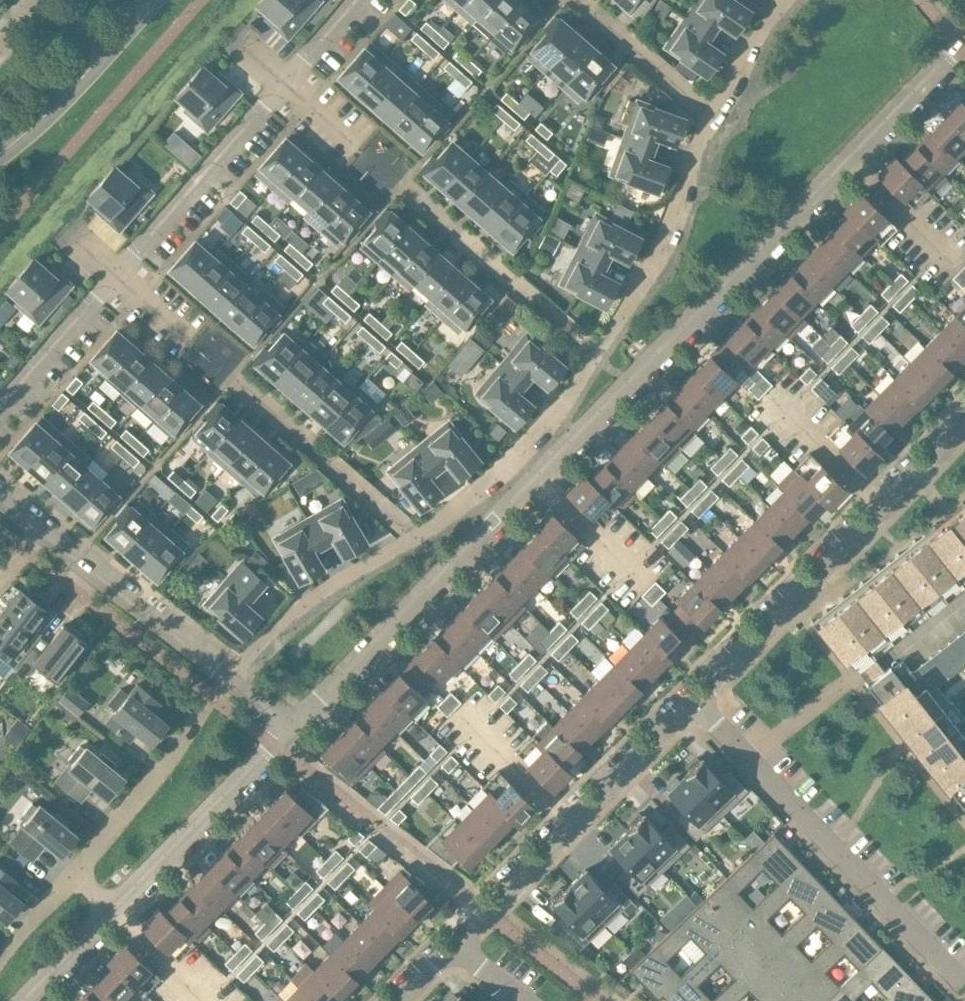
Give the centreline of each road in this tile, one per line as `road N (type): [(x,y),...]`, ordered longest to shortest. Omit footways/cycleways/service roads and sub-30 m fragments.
road 1 (residential): [(288,727),(964,37)]
road 2 (residential): [(788,0),(711,113),(663,229),(596,352),(535,435),(468,497),(302,604),(227,679)]
road 3 (residential): [(0,409),(359,0)]
road 4 (residential): [(688,704),(964,428)]
road 5 (residential): [(688,704),(957,973)]
road 6 (residential): [(458,942),(688,704)]
road 7 (residential): [(109,907),(288,727)]
road 8 (residential): [(227,679),(41,532)]
road 9 (tertiary): [(0,152),(63,98),(150,0)]
road 10 (residential): [(75,876),(203,711)]
road 11 (residential): [(20,1000),(109,907)]

